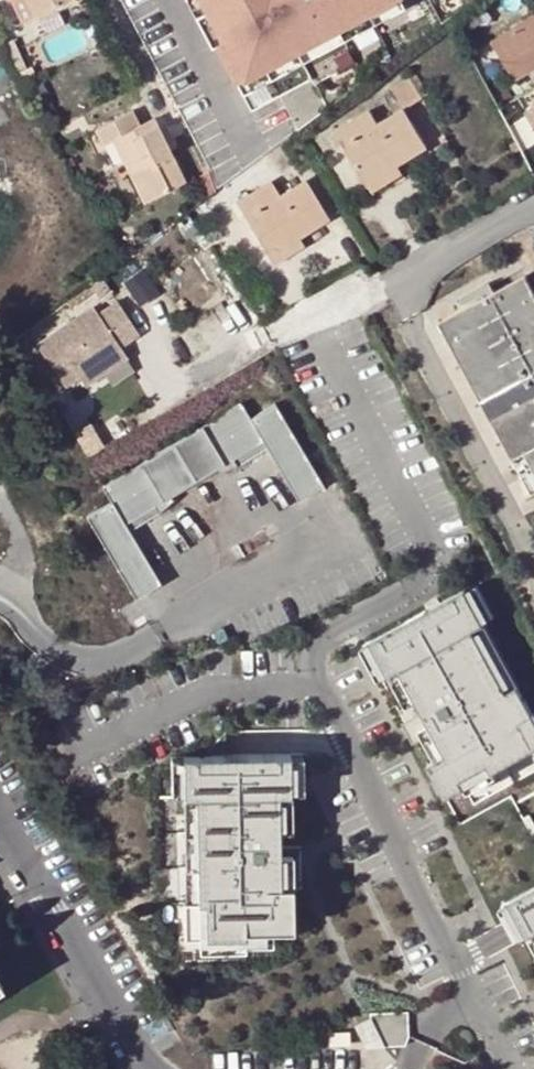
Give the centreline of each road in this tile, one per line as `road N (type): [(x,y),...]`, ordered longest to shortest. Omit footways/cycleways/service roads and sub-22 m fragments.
road 1 (residential): [(140,1068),(0,837)]

